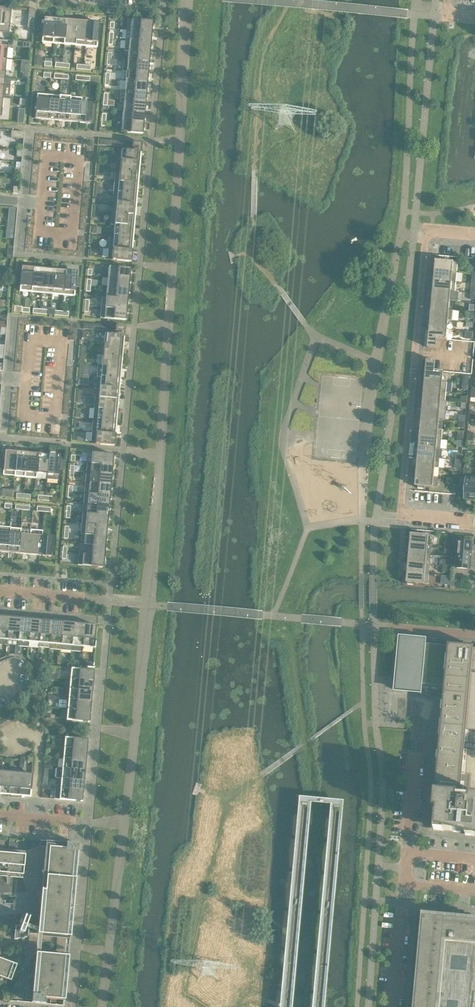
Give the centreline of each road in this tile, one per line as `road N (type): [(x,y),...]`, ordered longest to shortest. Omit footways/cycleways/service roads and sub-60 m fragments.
road 1 (residential): [(474,522),(401,516),(428,228),(474,233)]
road 2 (residential): [(42,232),(74,235),(81,157),(49,154),(45,203)]
road 3 (residential): [(26,379),(23,416),(56,419),(63,343),(29,339)]
road 4 (residential): [(392,1006),(403,883)]

